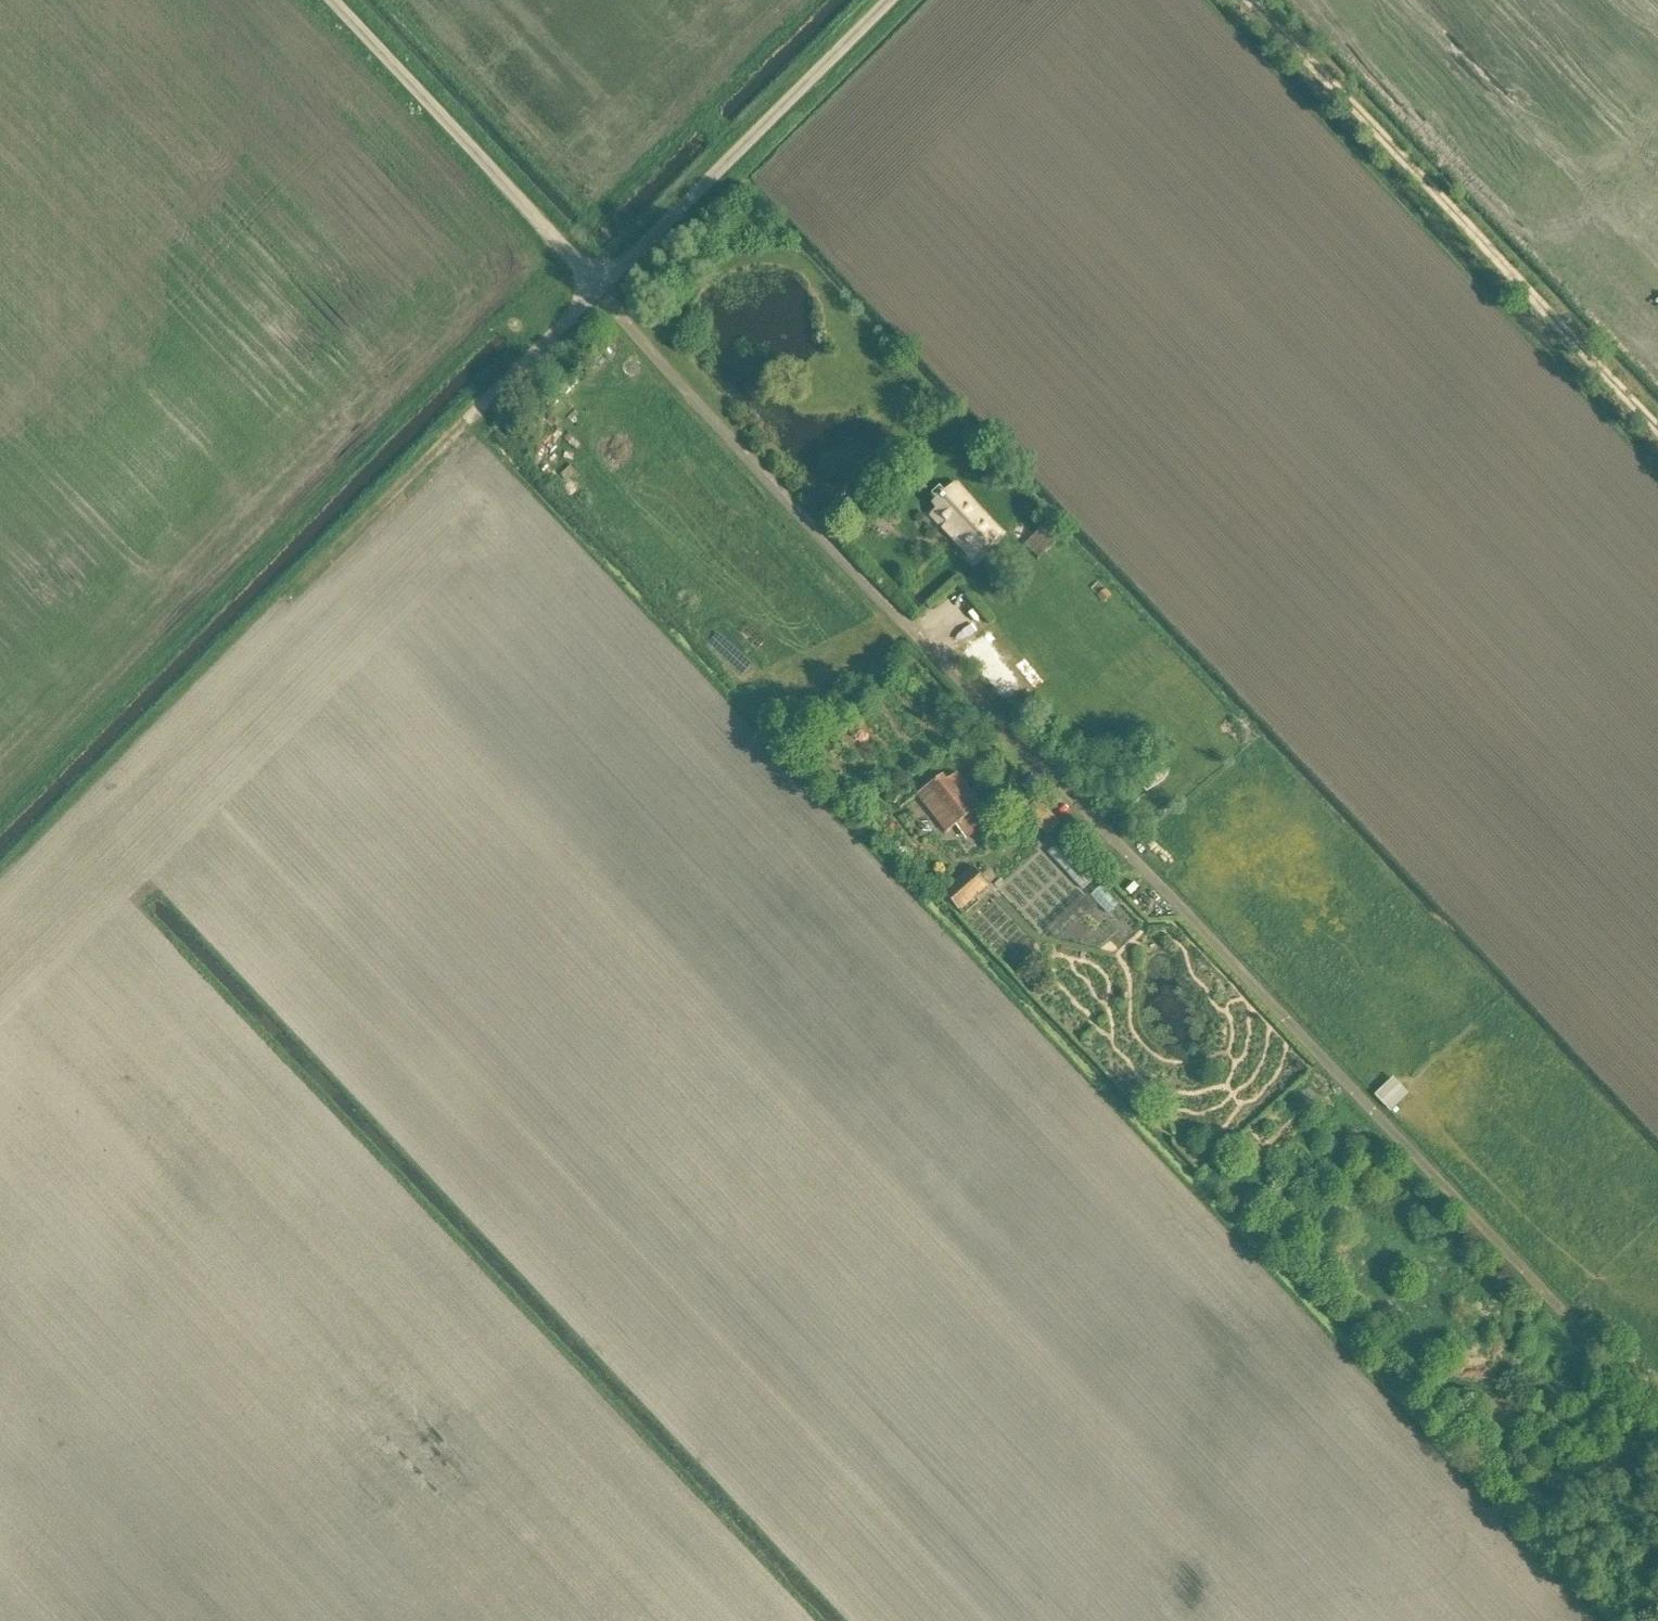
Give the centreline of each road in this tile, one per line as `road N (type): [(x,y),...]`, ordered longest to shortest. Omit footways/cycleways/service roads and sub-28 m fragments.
road 1 (unclassified): [(1657,1410),(597,291)]
road 2 (unclassified): [(1252,0),(1657,431)]
road 3 (unclassified): [(597,291),(889,0)]
road 4 (unclassified): [(597,291),(326,0)]
road 5 (unclassified): [(330,578),(597,291)]

